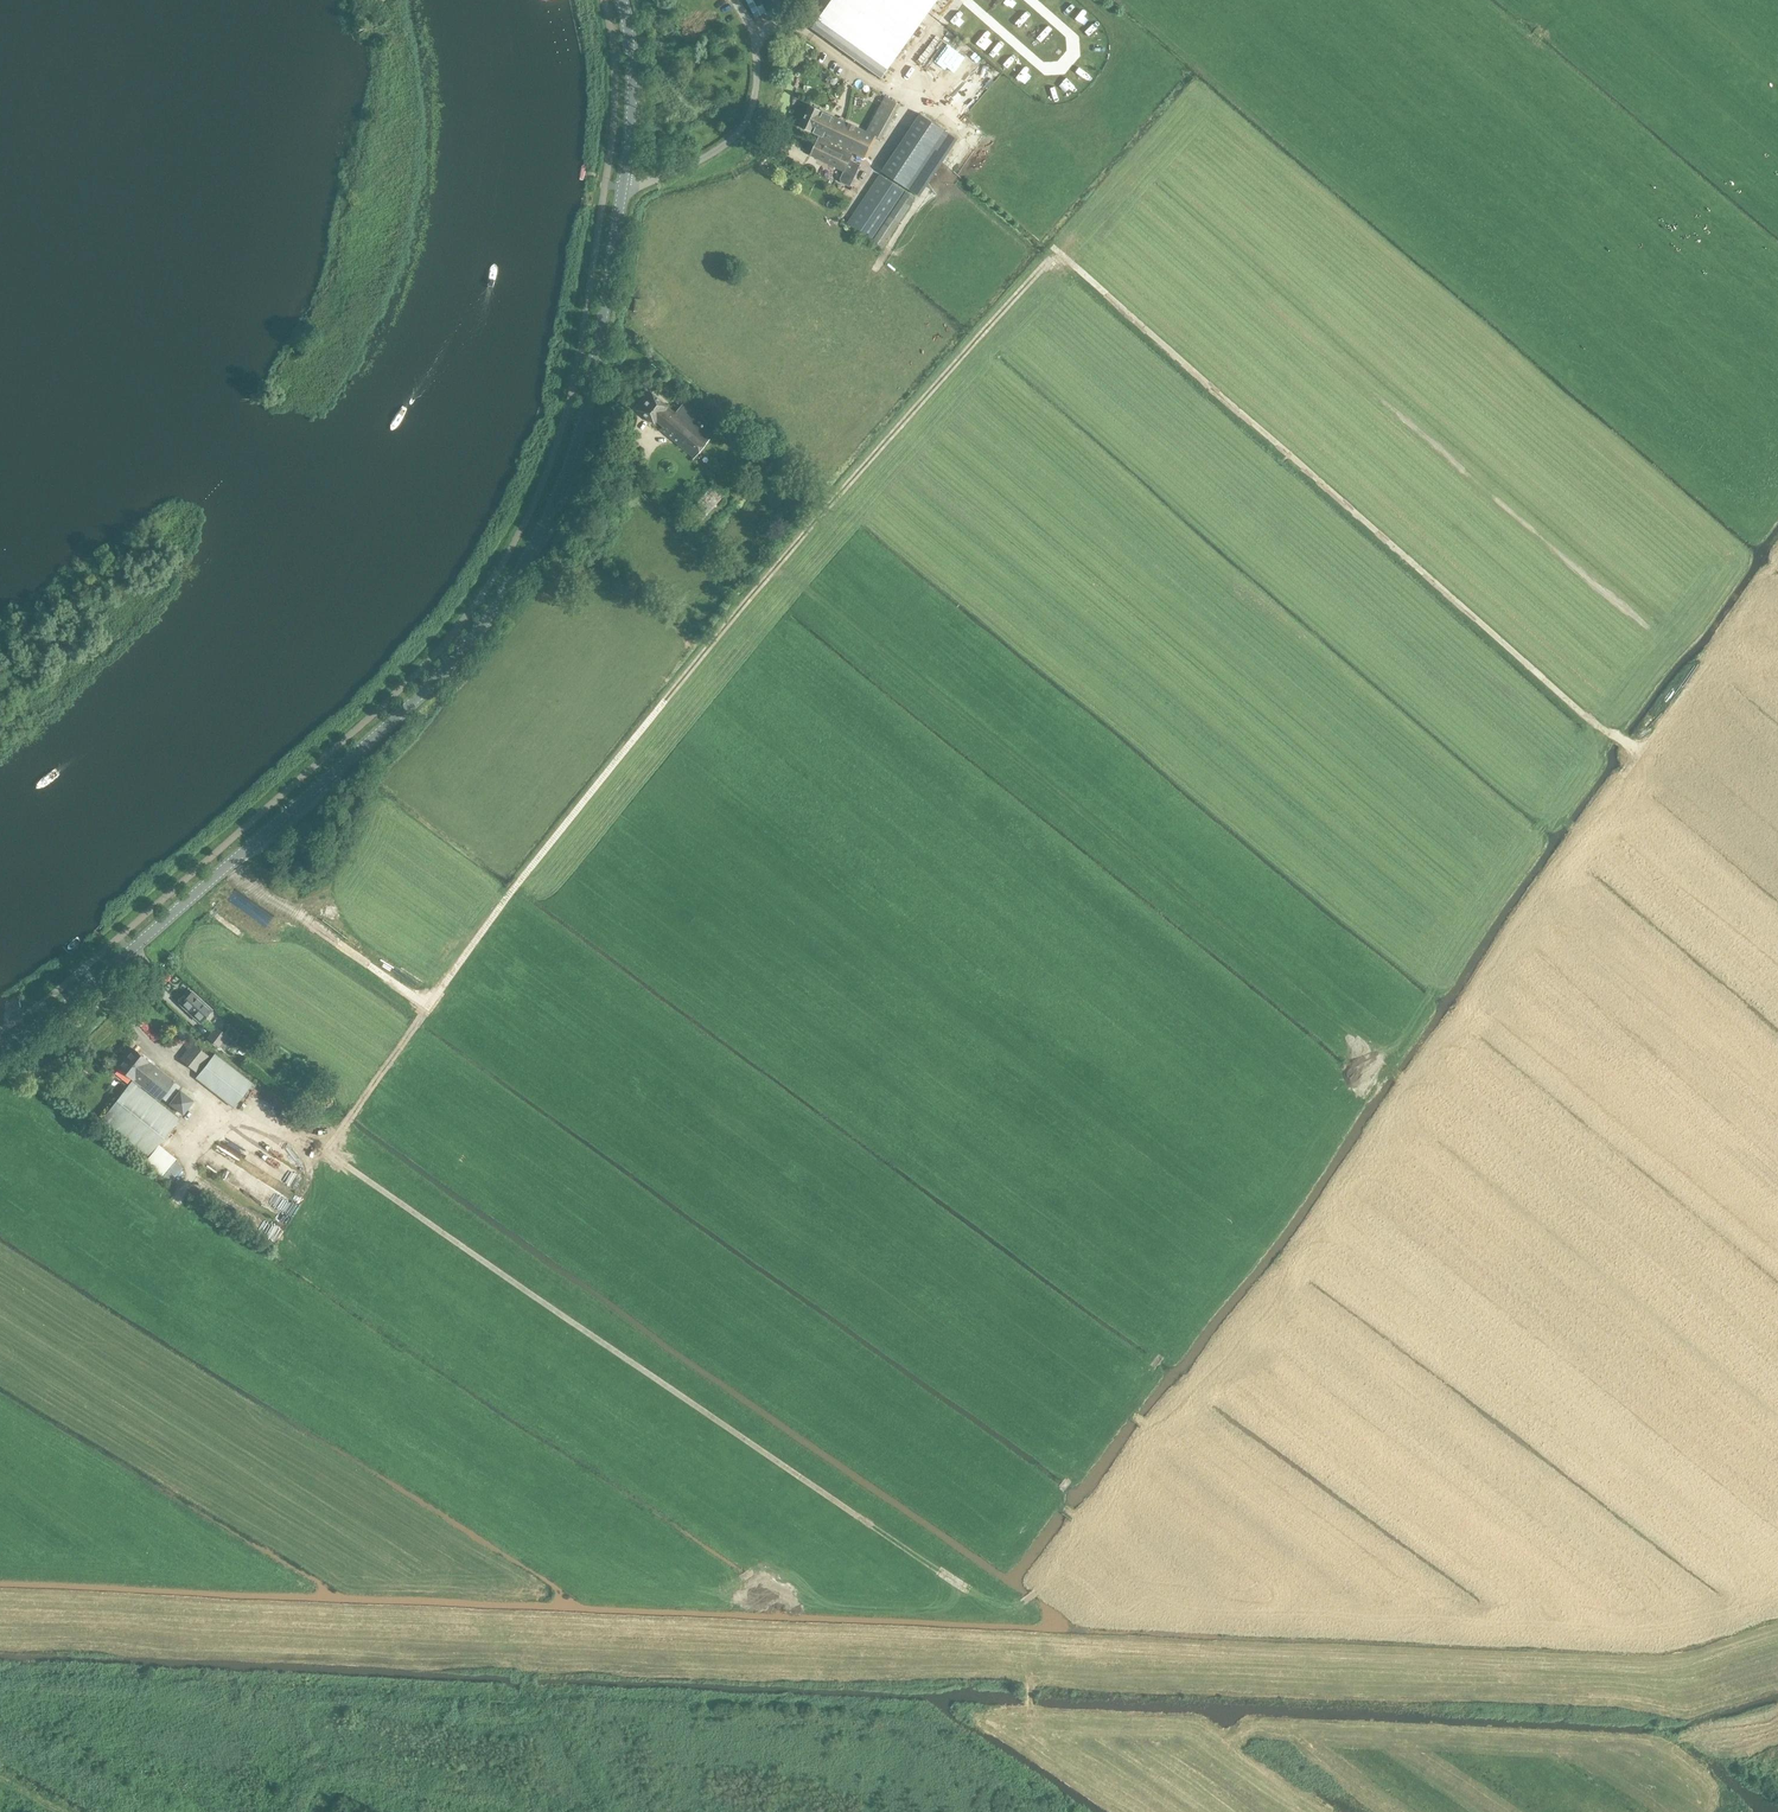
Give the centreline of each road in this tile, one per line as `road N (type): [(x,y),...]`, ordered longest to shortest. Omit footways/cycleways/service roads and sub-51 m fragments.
road 1 (track): [(1640,752),(1590,718),(1064,256),(1045,266),(709,646),(427,1006),(253,892),(230,863)]
road 2 (track): [(1777,1641),(1674,1666),(1558,1666),(0,1600)]
road 3 (secondary): [(0,1049),(69,1001),(256,841),(477,632),(539,535),(582,424),(623,186)]
road 4 (track): [(213,1106),(325,1150),(970,1591),(1016,1605),(1027,1615),(1032,1718)]
road 5 (unclassified): [(623,186),(672,174),(745,126),(756,91),(757,47),(736,0)]
road 6 (track): [(1623,774),(1775,563)]
road 7 (secondary): [(623,186),(632,87),(622,0)]
road 8 (track): [(325,1150),(427,1006)]

